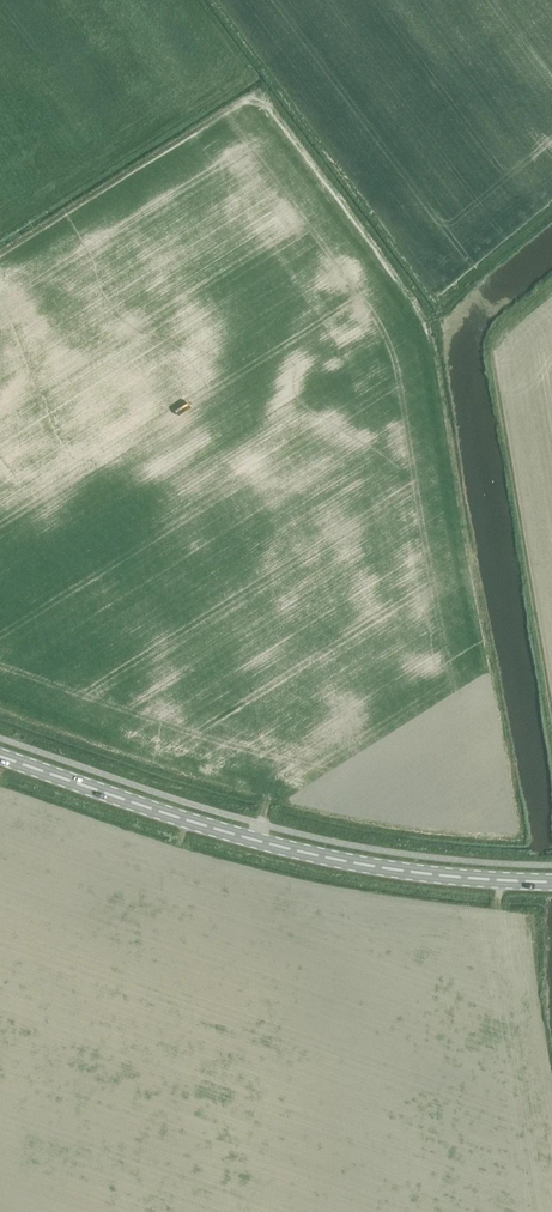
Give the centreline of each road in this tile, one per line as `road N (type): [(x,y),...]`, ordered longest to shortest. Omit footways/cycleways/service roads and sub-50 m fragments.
road 1 (primary): [(0,755),(219,831),(321,855),(451,877),(551,882)]

